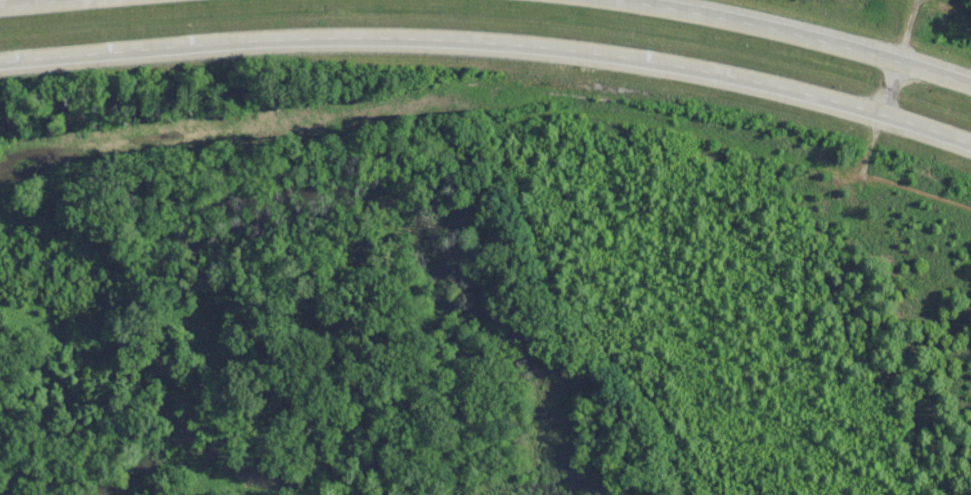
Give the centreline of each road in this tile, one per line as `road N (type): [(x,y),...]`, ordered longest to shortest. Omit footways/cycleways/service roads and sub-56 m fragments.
road 1 (trunk): [(0,66),(309,41),(522,48),(743,82),(970,148)]
road 2 (trunk): [(970,89),(771,33),(586,0)]

